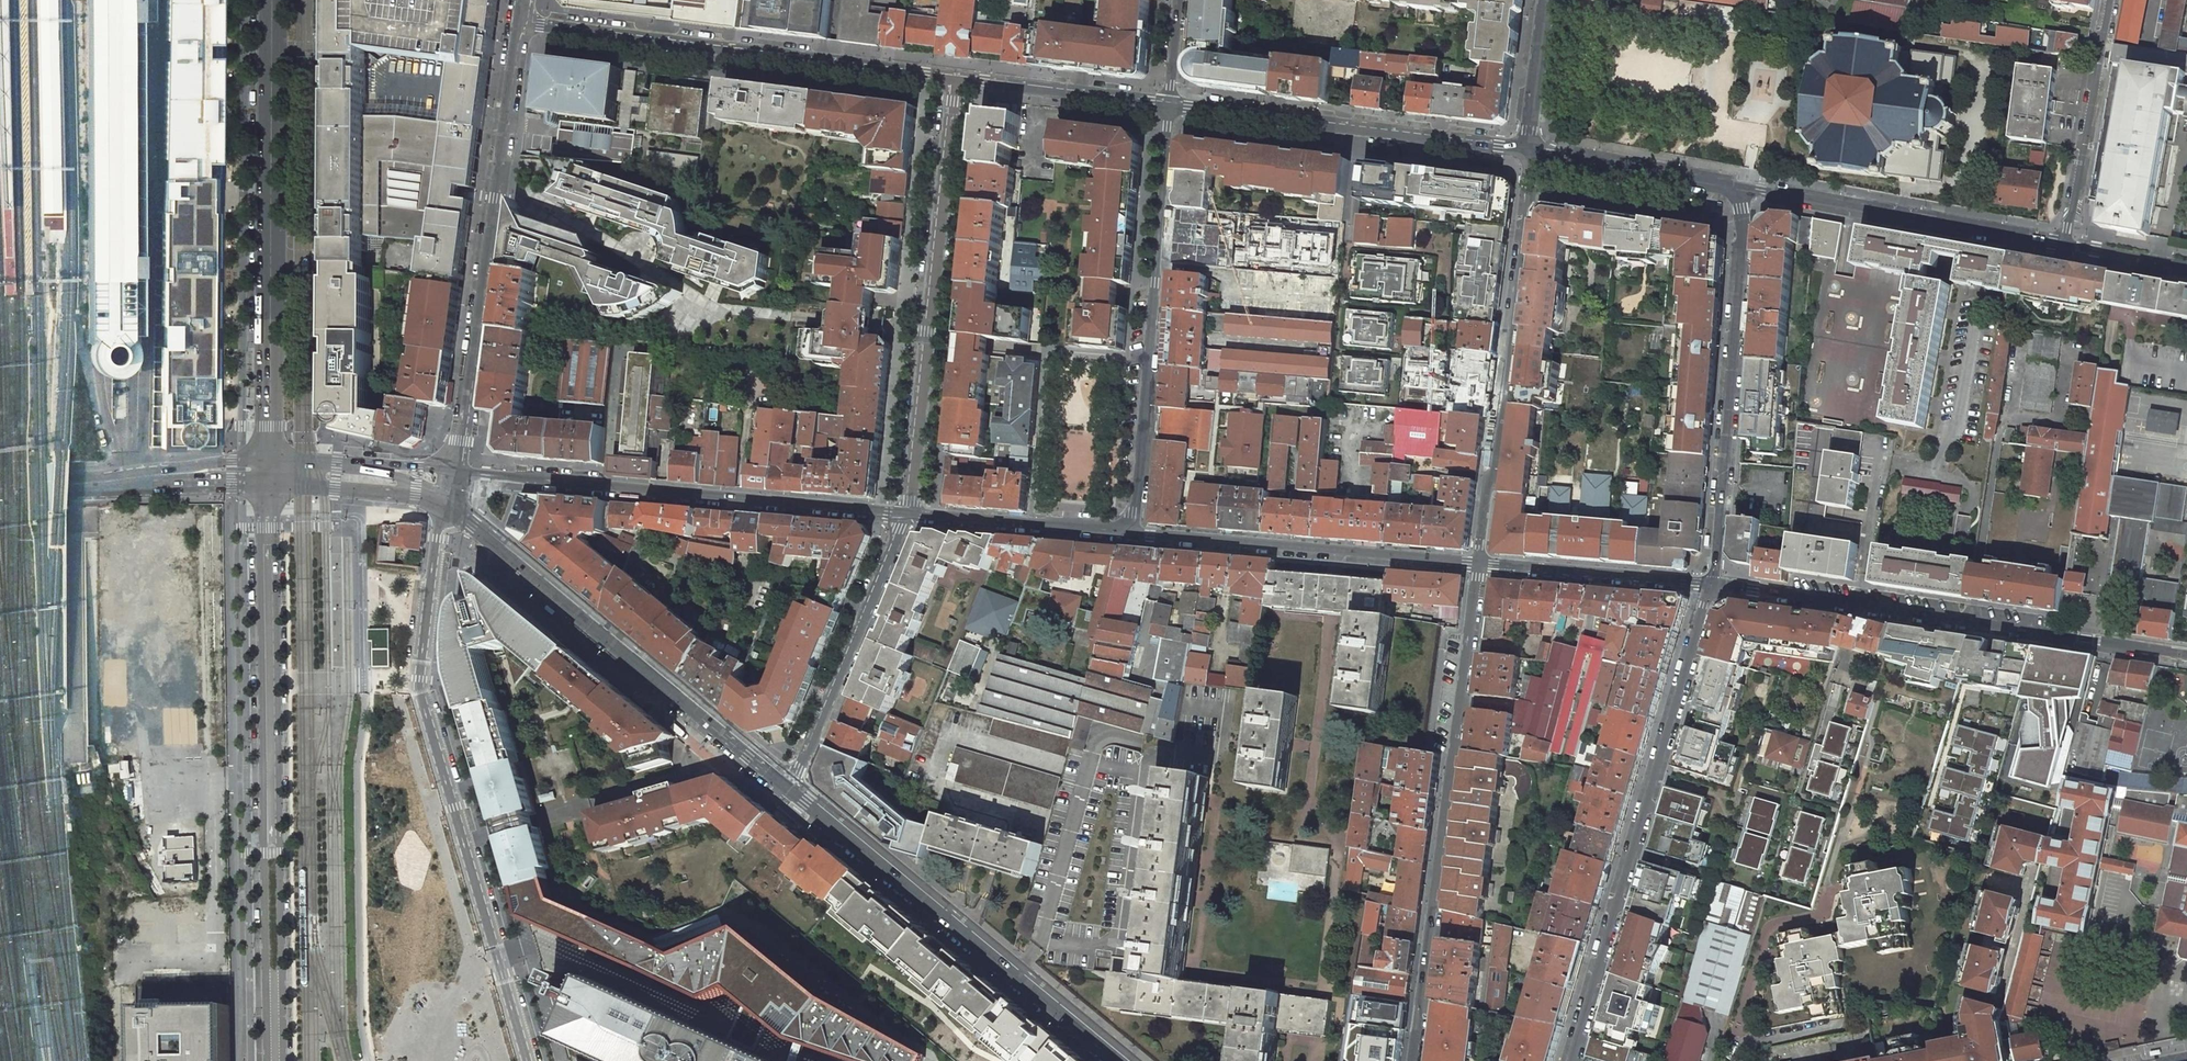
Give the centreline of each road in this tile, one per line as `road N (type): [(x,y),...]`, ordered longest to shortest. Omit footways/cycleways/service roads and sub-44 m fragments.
road 1 (residential): [(443,506),(422,698),(528,1060)]
road 2 (residential): [(1413,1060),(1480,566)]
road 3 (residential): [(1710,584),(1570,1060)]
road 4 (residential): [(2186,654),(1710,584)]
road 5 (secondary): [(269,461),(273,0)]
road 6 (residential): [(907,514),(453,469)]
road 7 (residential): [(521,22),(453,469)]
road 8 (secondary): [(443,506),(791,790)]
road 9 (residential): [(521,22),(958,79)]
road 10 (residential): [(907,514),(958,79)]
road 11 (residential): [(1171,105),(1133,532)]
road 12 (secondary): [(791,790),(1115,1060)]
road 13 (residential): [(1480,566),(1528,183),(1524,150)]
road 14 (residential): [(1737,188),(1710,584)]
road 15 (residential): [(1171,105),(1524,150)]
road 16 (residential): [(1480,566),(1133,532)]
road 17 (residential): [(1737,188),(2064,244)]
road 18 (residential): [(269,483),(272,814)]
road 19 (residential): [(791,790),(907,514)]
road 20 (residential): [(2064,244),(2110,0)]
road 21 (residential): [(1710,584),(1480,566)]
road 22 (residential): [(1133,532),(907,514)]
road 23 (residential): [(1524,150),(1737,188)]
road 24 (residential): [(958,79),(1171,105)]
road 25 (residential): [(453,469),(269,461)]
road 26 (residential): [(272,814),(264,854),(266,974),(275,989)]
road 27 (residential): [(275,989),(283,974),(272,814)]
road 28 (secondary): [(269,483),(416,496),(443,506)]
road 29 (secondary): [(269,461),(232,461),(101,487)]
road 30 (secondary): [(101,487),(269,483)]
road 31 (residential): [(1524,150),(1545,0)]
road 32 (residential): [(2064,244),(2186,266)]

